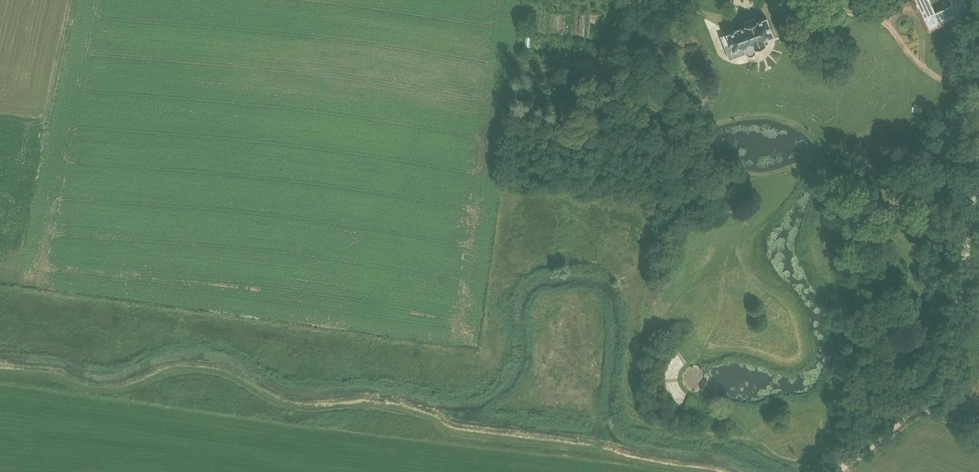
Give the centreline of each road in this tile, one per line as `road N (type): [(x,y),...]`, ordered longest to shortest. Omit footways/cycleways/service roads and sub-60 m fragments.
road 1 (track): [(837,471),(919,404),(947,368),(978,159)]
road 2 (track): [(72,0),(45,118)]

